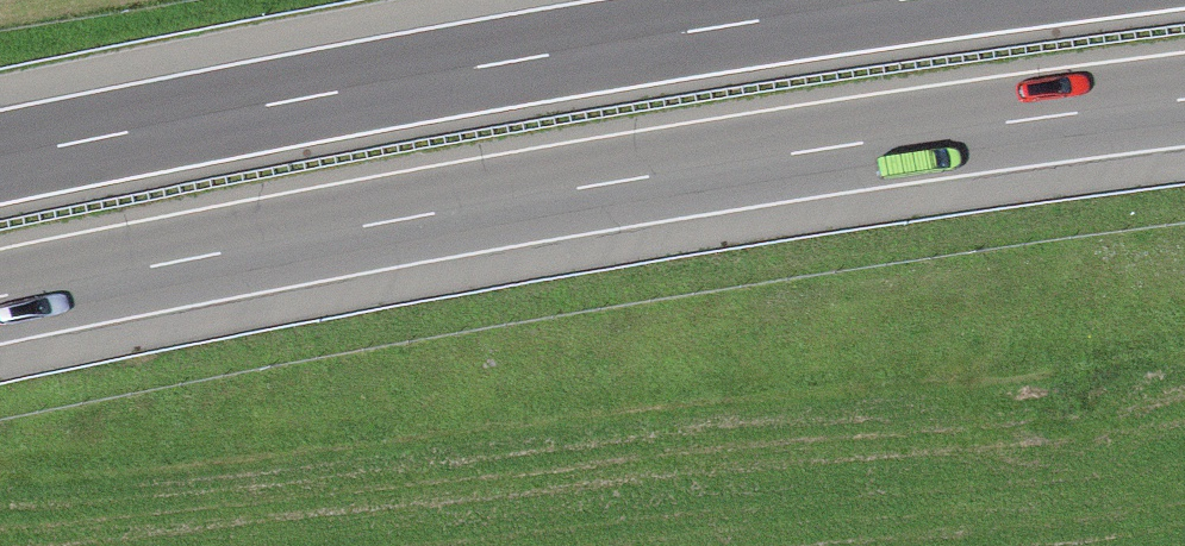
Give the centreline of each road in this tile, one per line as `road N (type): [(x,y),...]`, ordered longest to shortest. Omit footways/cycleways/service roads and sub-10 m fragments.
road 1 (motorway): [(0,299),(616,184),(1184,101)]
road 2 (motorway): [(889,0),(553,52),(0,156)]

